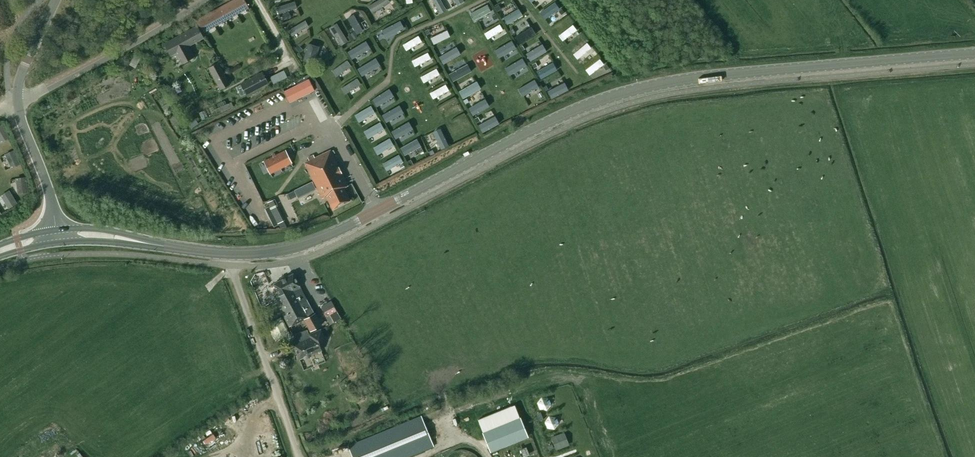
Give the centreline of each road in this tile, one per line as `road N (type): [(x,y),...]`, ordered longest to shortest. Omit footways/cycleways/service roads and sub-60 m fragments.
road 1 (tertiary): [(231,254),(284,250),(329,236),(562,116),(638,89),(974,54)]
road 2 (unclassified): [(205,0),(18,103)]
road 3 (unclassified): [(299,456),(231,254)]
road 4 (tertiary): [(56,230),(18,103)]

